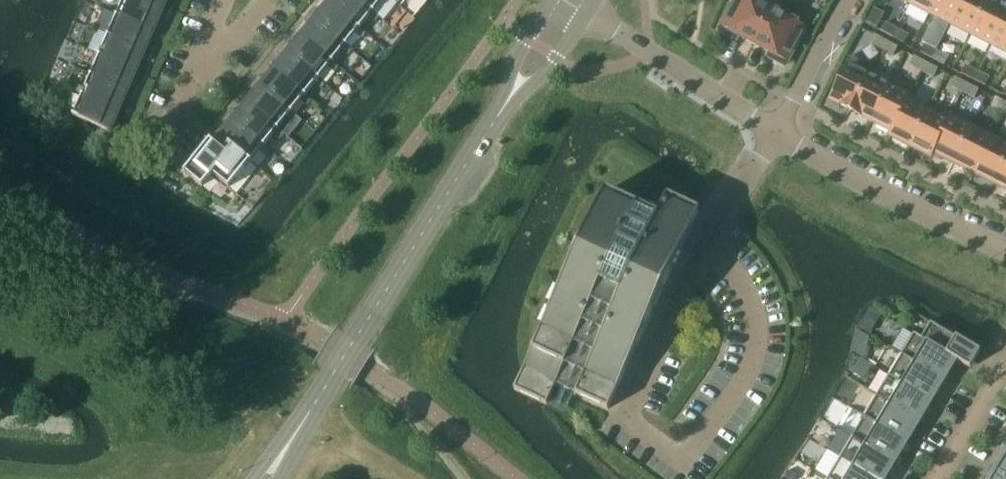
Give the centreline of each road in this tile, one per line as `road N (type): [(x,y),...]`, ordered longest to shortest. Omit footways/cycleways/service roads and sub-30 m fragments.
road 1 (tertiary): [(265,478),(490,126)]
road 2 (residential): [(777,133),(715,225),(626,418)]
road 3 (residential): [(1005,251),(777,133)]
road 4 (residential): [(777,133),(586,11)]
road 5 (tertiary): [(490,126),(555,59),(586,11)]
road 6 (residential): [(777,133),(846,0)]
road 7 (tertiary): [(549,0),(490,126)]
road 8 (residential): [(937,478),(1005,364)]

